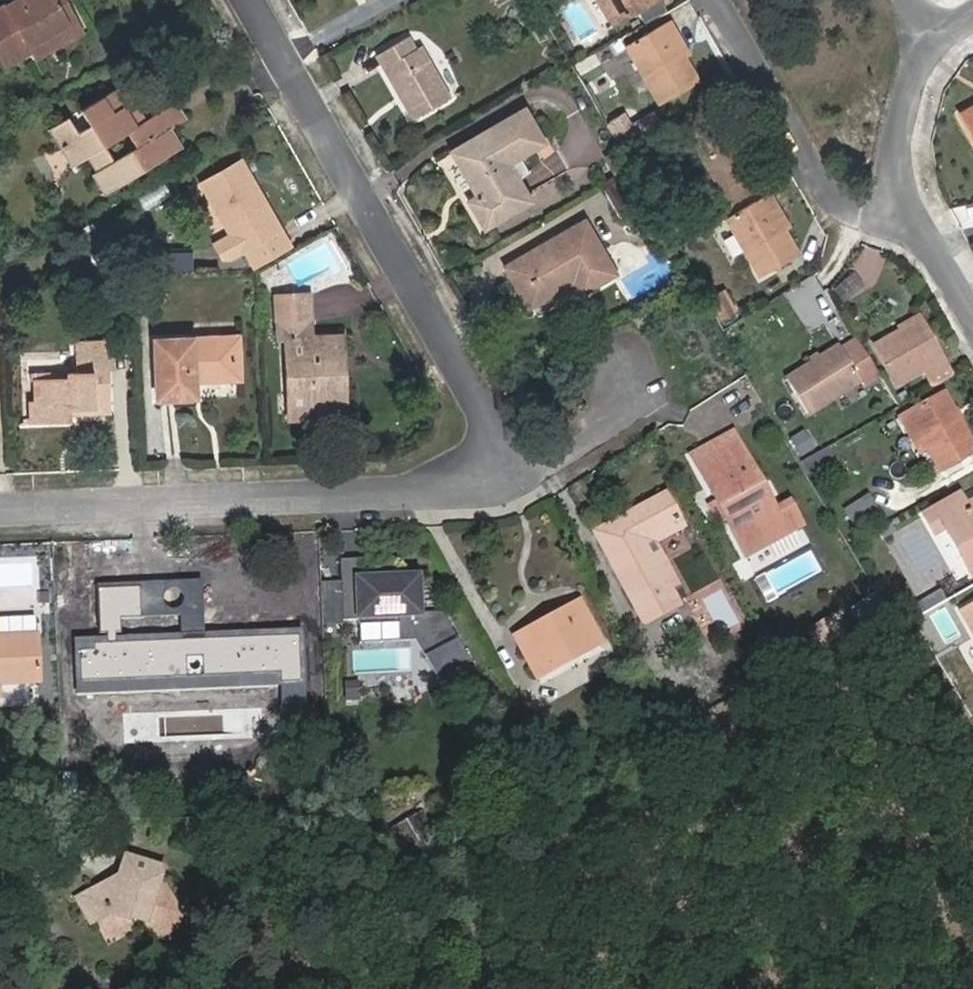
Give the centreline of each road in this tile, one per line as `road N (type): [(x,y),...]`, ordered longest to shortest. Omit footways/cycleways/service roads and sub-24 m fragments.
road 1 (residential): [(255,0),(530,478)]
road 2 (residential): [(0,510),(472,491),(530,478)]
road 3 (residential): [(713,0),(826,197),(863,209),(907,201)]
road 4 (residential): [(934,36),(900,146),(907,201)]
road 5 (residential): [(530,478),(642,409),(629,378)]
road 6 (residential): [(907,201),(972,306)]

